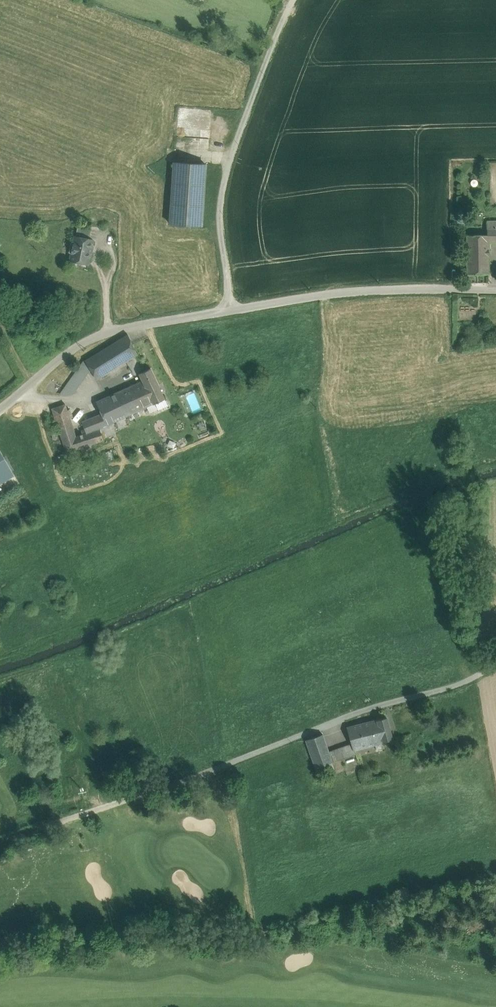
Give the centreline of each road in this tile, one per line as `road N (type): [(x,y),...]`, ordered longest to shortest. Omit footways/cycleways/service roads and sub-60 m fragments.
road 1 (track): [(0,842),(495,667)]
road 2 (unclassified): [(495,291),(308,296),(104,333),(0,409)]
road 3 (track): [(295,0),(224,181),(220,222),(232,311)]

